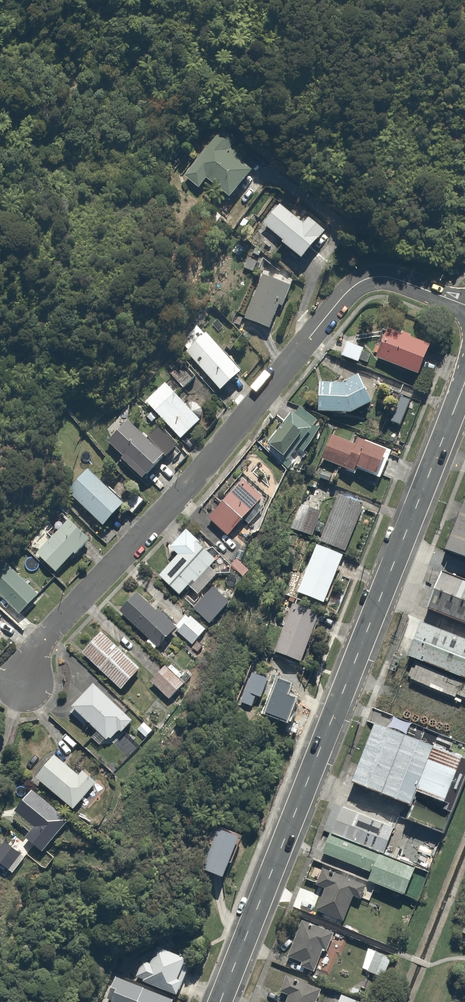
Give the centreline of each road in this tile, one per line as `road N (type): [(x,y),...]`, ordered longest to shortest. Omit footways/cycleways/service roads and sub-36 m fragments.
road 1 (residential): [(464,304),(380,276),(346,293),(40,646),(0,753)]
road 2 (residential): [(464,382),(221,1001)]

